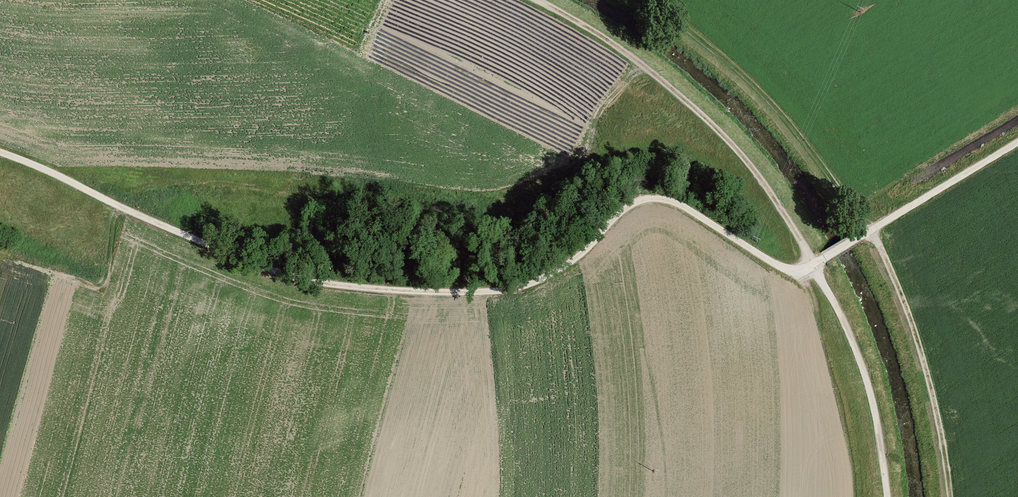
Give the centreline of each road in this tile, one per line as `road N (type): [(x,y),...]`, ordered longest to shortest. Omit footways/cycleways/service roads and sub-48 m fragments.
road 1 (track): [(0,148),(281,273),(446,291),(524,282),(582,250),(647,197),(677,197),(792,267),(815,266),(1017,141)]
road 2 (track): [(891,496),(863,360),(786,209),(745,152),(661,71),(551,0)]
road 3 (track): [(648,0),(757,87),(869,229)]
road 4 (track): [(949,496),(917,350),(869,229)]
road 5 (track): [(129,204),(111,283),(0,253)]

